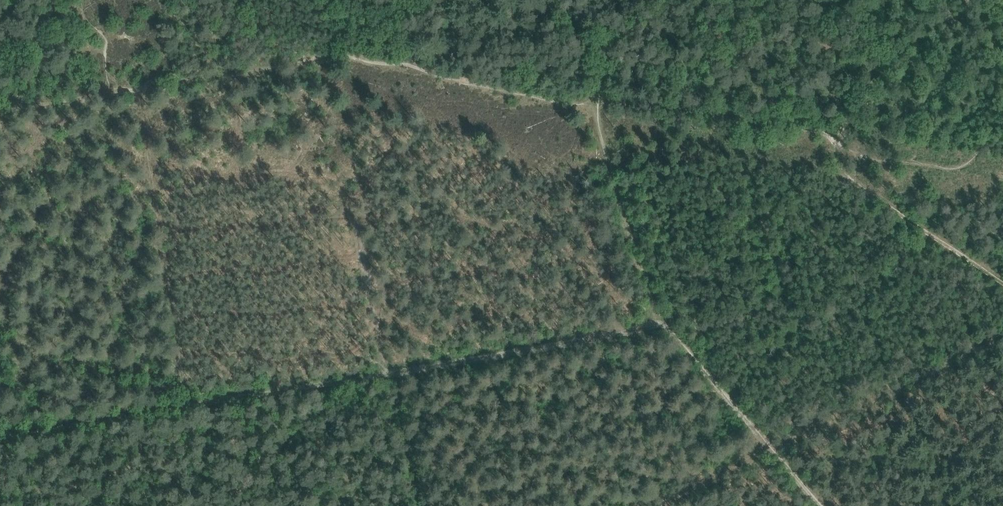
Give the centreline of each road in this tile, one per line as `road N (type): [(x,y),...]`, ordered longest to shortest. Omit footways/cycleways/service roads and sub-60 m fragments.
road 1 (track): [(673,329),(0,439)]
road 2 (track): [(684,0),(589,94),(592,102)]
road 3 (track): [(427,505),(397,372)]

